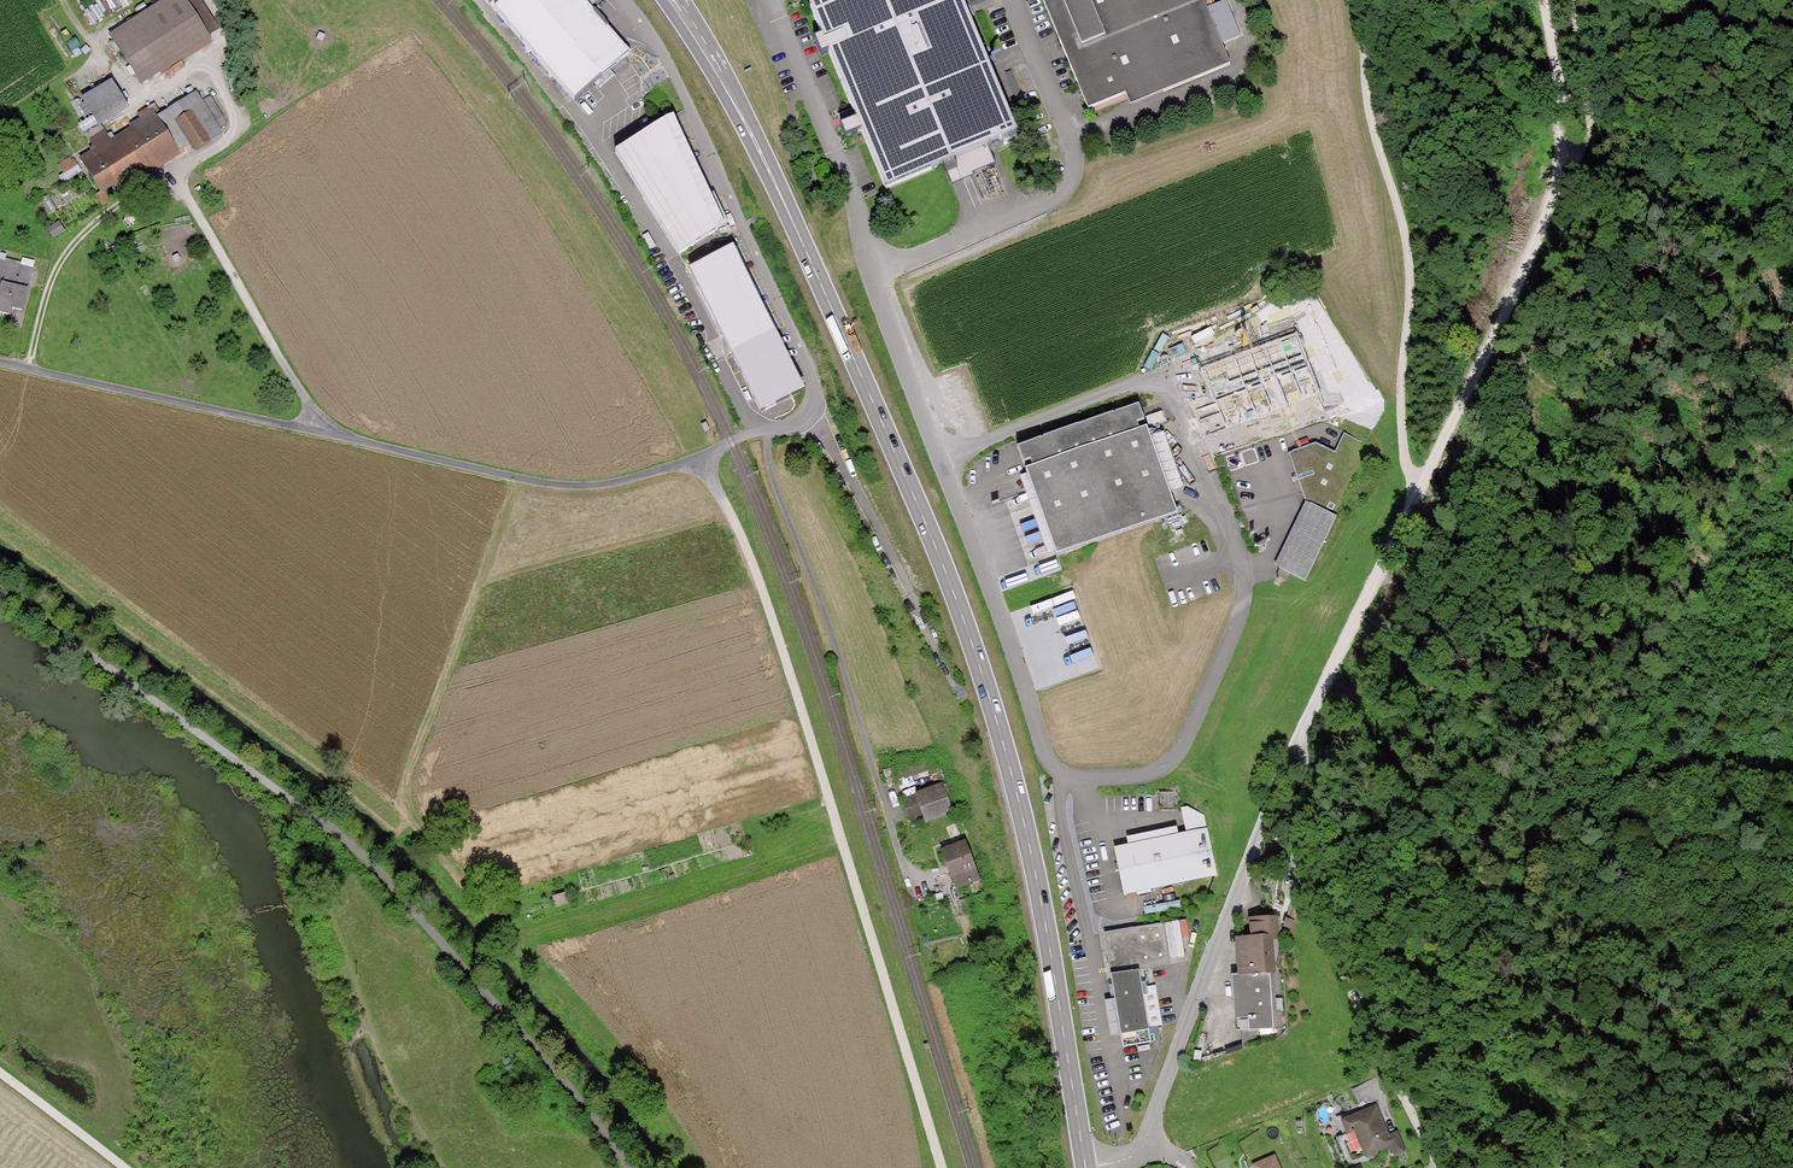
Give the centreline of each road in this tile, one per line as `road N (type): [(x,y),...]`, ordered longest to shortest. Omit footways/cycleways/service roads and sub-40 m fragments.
road 1 (residential): [(768,0),(849,183),(871,274),(1046,754),(1072,778),(1141,775),(1173,758),(1237,625),(1241,553),(1175,397)]
road 2 (primary): [(672,0),(761,155),(978,662),(1042,908),(1086,1167)]
road 3 (track): [(1545,0),(1562,130),(1538,236),(1297,742),(1309,776),(1317,912),(1390,1073)]
road 4 (unclassified): [(627,1167),(363,855),(0,589)]
road 5 (track): [(941,1167),(754,566),(700,458)]
road 6 (unclassified): [(700,458),(601,485),(532,481),(0,362)]
road 7 (track): [(1352,0),(1369,102),(1409,252),(1402,427),(1406,466),(1419,484)]
road 8 (unclassified): [(620,0),(669,66),(792,329),(812,381),(804,417)]
road 9 (residential): [(1297,742),(1198,983),(1145,1139)]
road 10 (track): [(925,629),(846,472),(804,417)]
road 11 (track): [(1570,0),(1590,126),(1582,153),(1561,156)]
road 12 (track): [(114,1167),(0,1075)]

